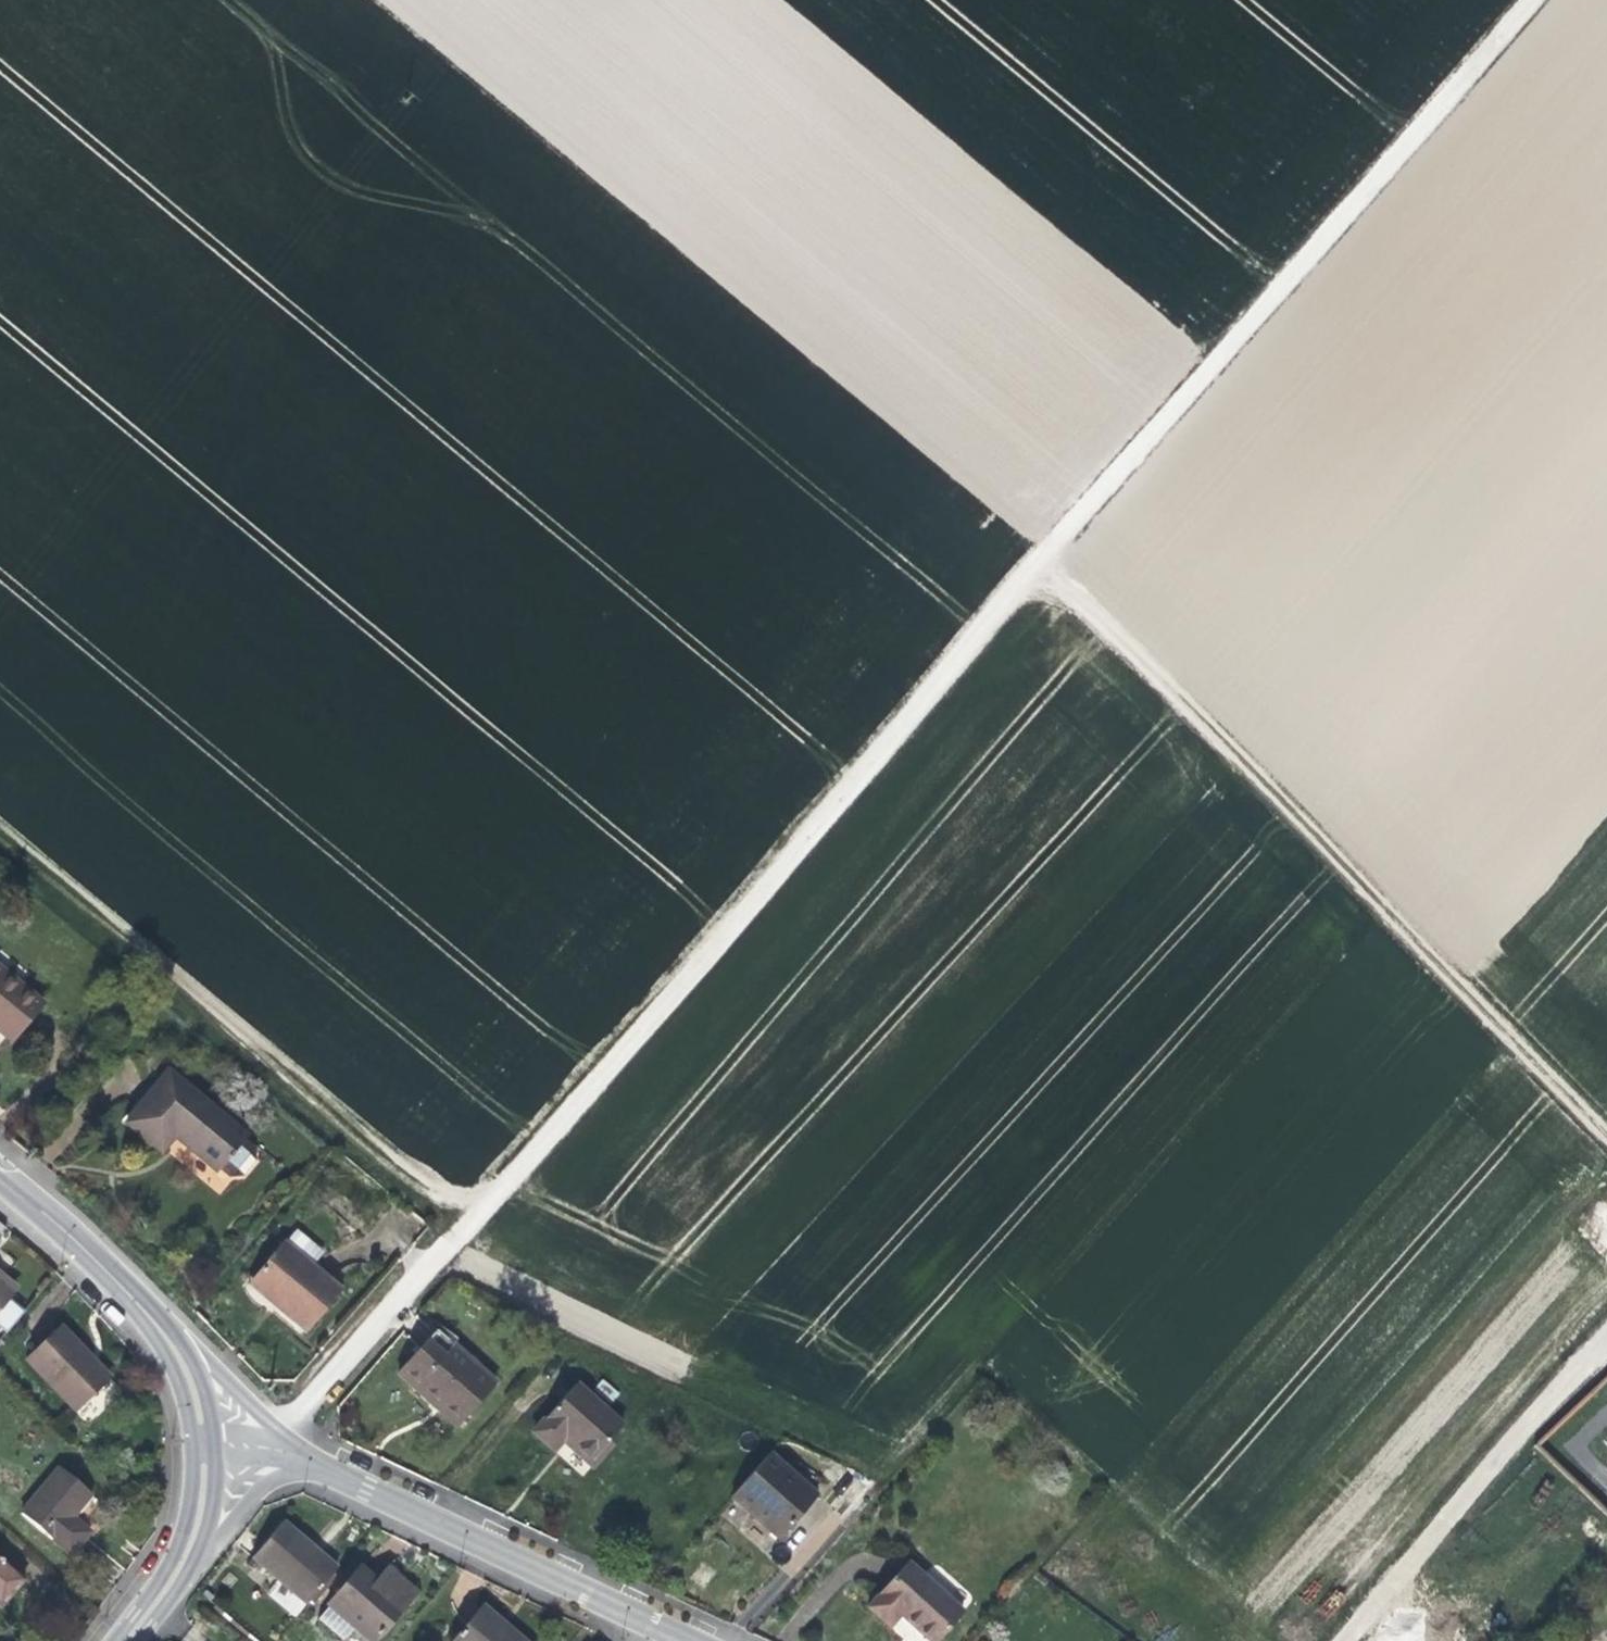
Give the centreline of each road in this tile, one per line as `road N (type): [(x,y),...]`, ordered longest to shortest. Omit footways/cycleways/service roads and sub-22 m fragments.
road 1 (track): [(0,843),(460,1230),(1532,0)]
road 2 (track): [(1047,555),(1606,1145)]
road 3 (residential): [(315,1470),(684,1640)]
road 4 (residential): [(271,1440),(460,1230)]
road 5 (tertiary): [(168,1349),(106,1278),(0,1190)]
road 6 (residential): [(163,1578),(209,1545),(272,1477),(315,1470)]
road 7 (tertiary): [(163,1578),(201,1504),(203,1437)]
road 8 (residential): [(271,1440),(204,1361),(168,1349)]

